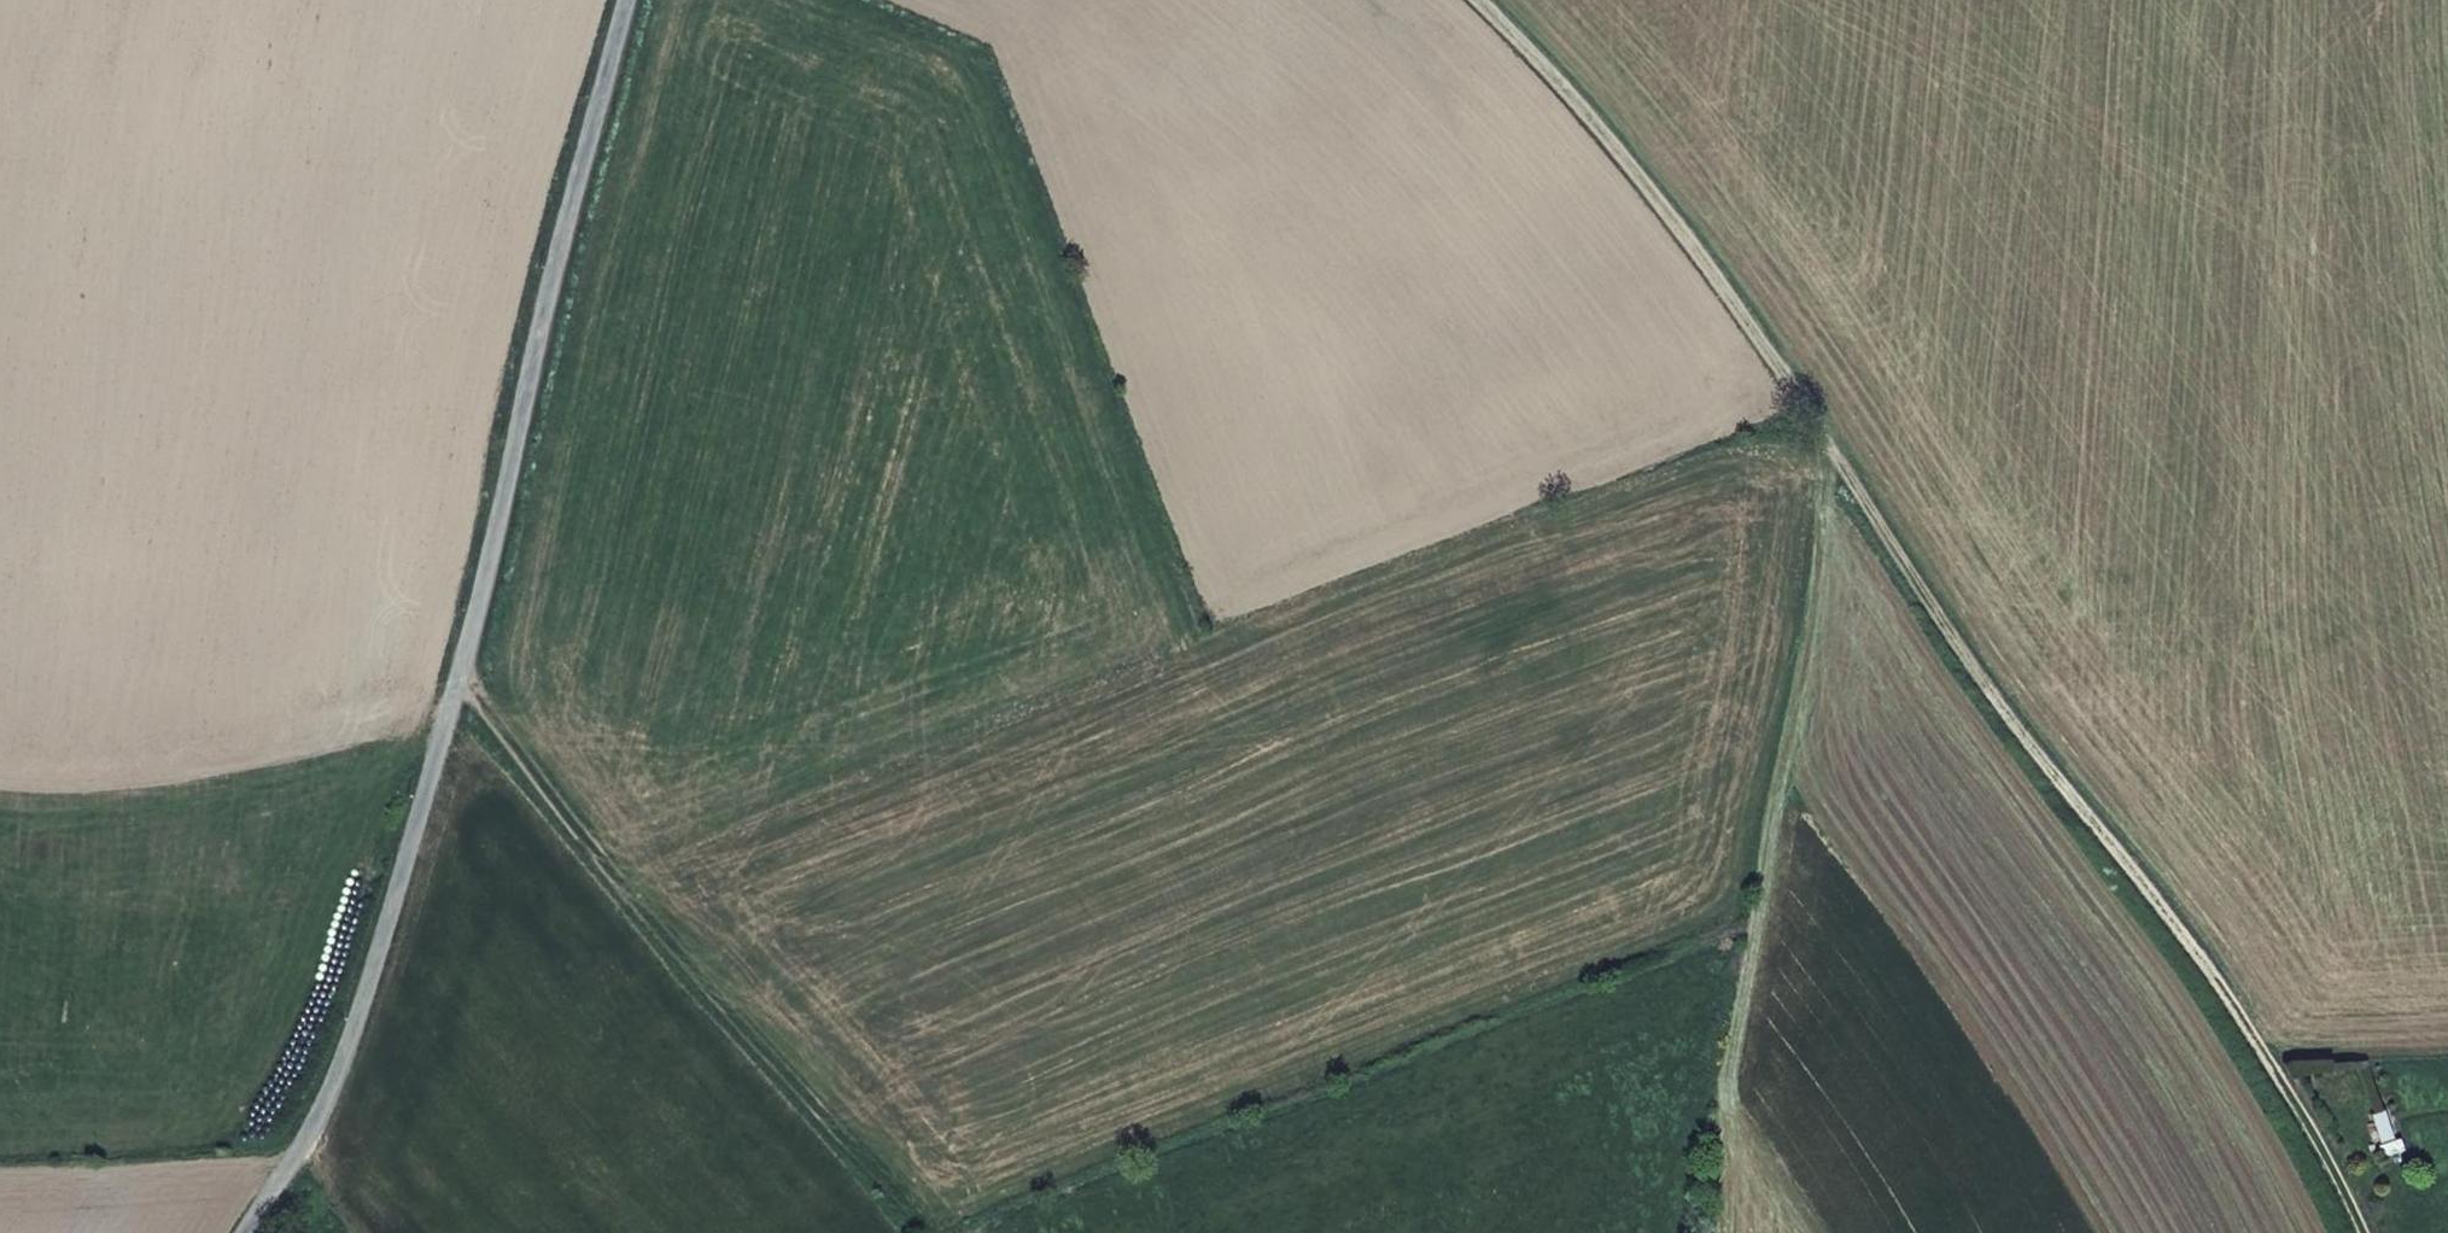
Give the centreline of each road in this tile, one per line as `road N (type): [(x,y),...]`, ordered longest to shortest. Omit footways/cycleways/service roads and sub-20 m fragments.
road 1 (track): [(2364,1232),(2352,1192),(2174,924),(1917,585),(1688,227),(1484,0)]
road 2 (unclassified): [(232,1232),(319,1098),(519,409),(621,0)]

